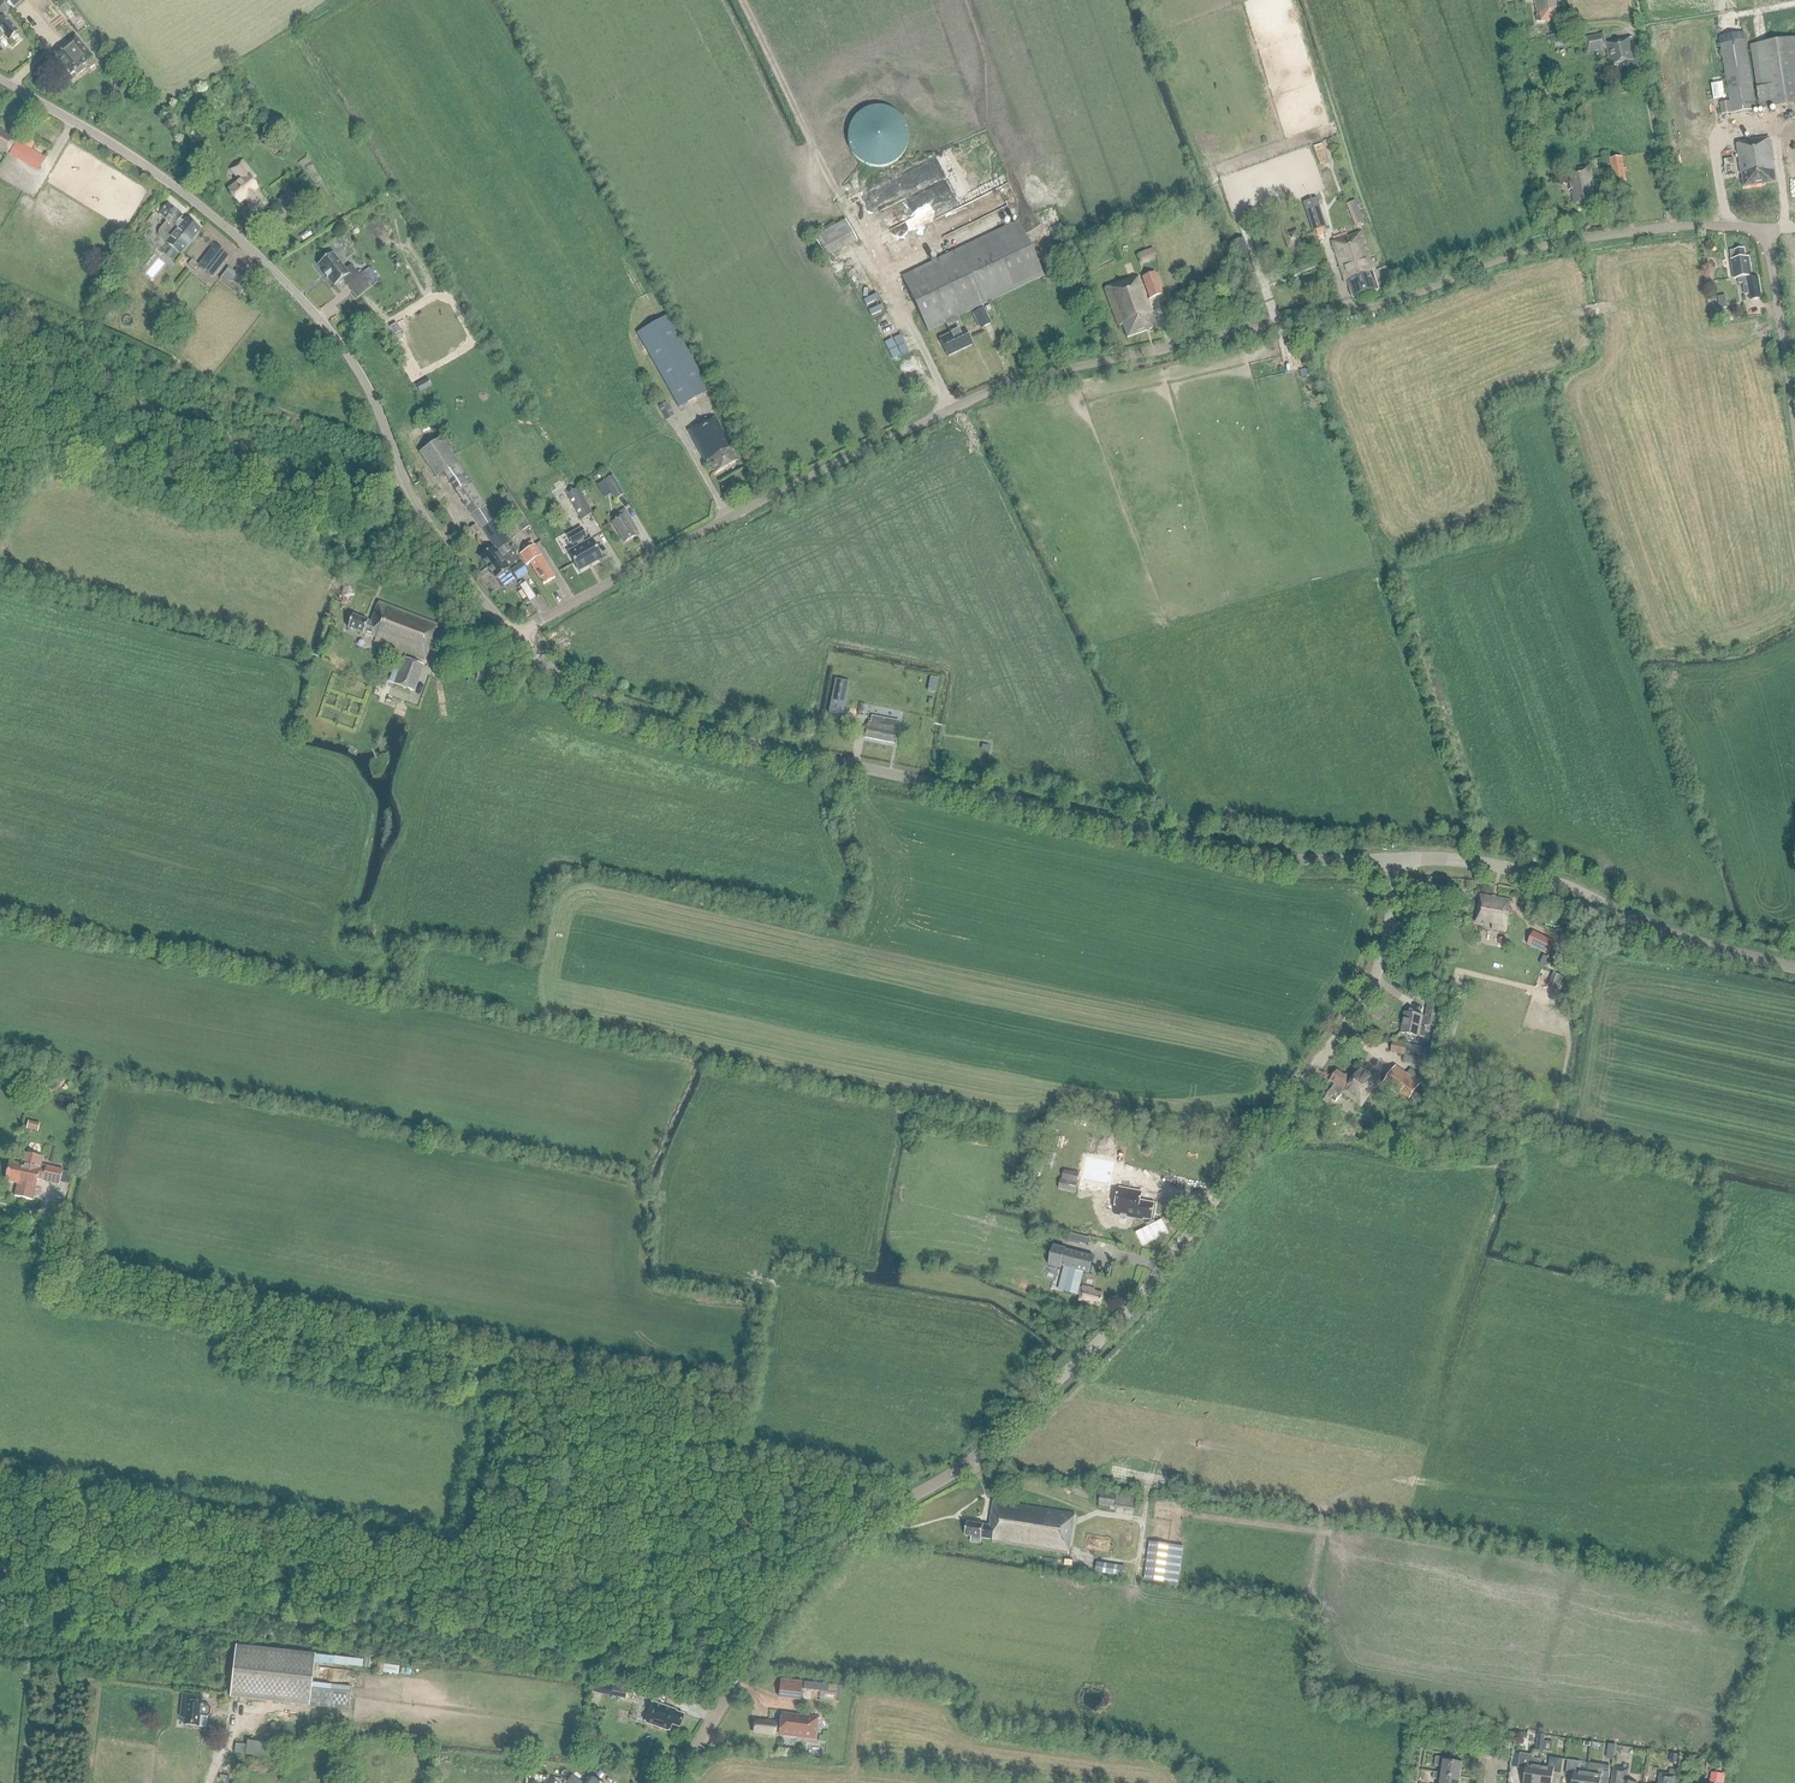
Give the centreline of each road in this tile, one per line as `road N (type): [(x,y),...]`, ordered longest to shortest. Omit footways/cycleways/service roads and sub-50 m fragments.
road 1 (unclassified): [(516,634),(827,467),(1003,384),(1366,310),(1550,245),(1685,225),(1761,231)]
road 2 (tertiary): [(670,1782),(750,1654),(821,1562),(868,1520),(993,1443),(1119,1322),(1162,1267),(1374,983),(1392,911),(1394,860)]
road 3 (tertiary): [(1394,860),(1272,857),(660,724),(567,684),(516,634)]
road 4 (tertiary): [(516,634),(445,552),(406,491),(360,380),(294,292),(198,203),(0,77)]
road 5 (tertiary): [(1794,966),(1691,941),(1494,865),(1394,860)]
road 6 (unclassified): [(1761,231),(1794,434)]

